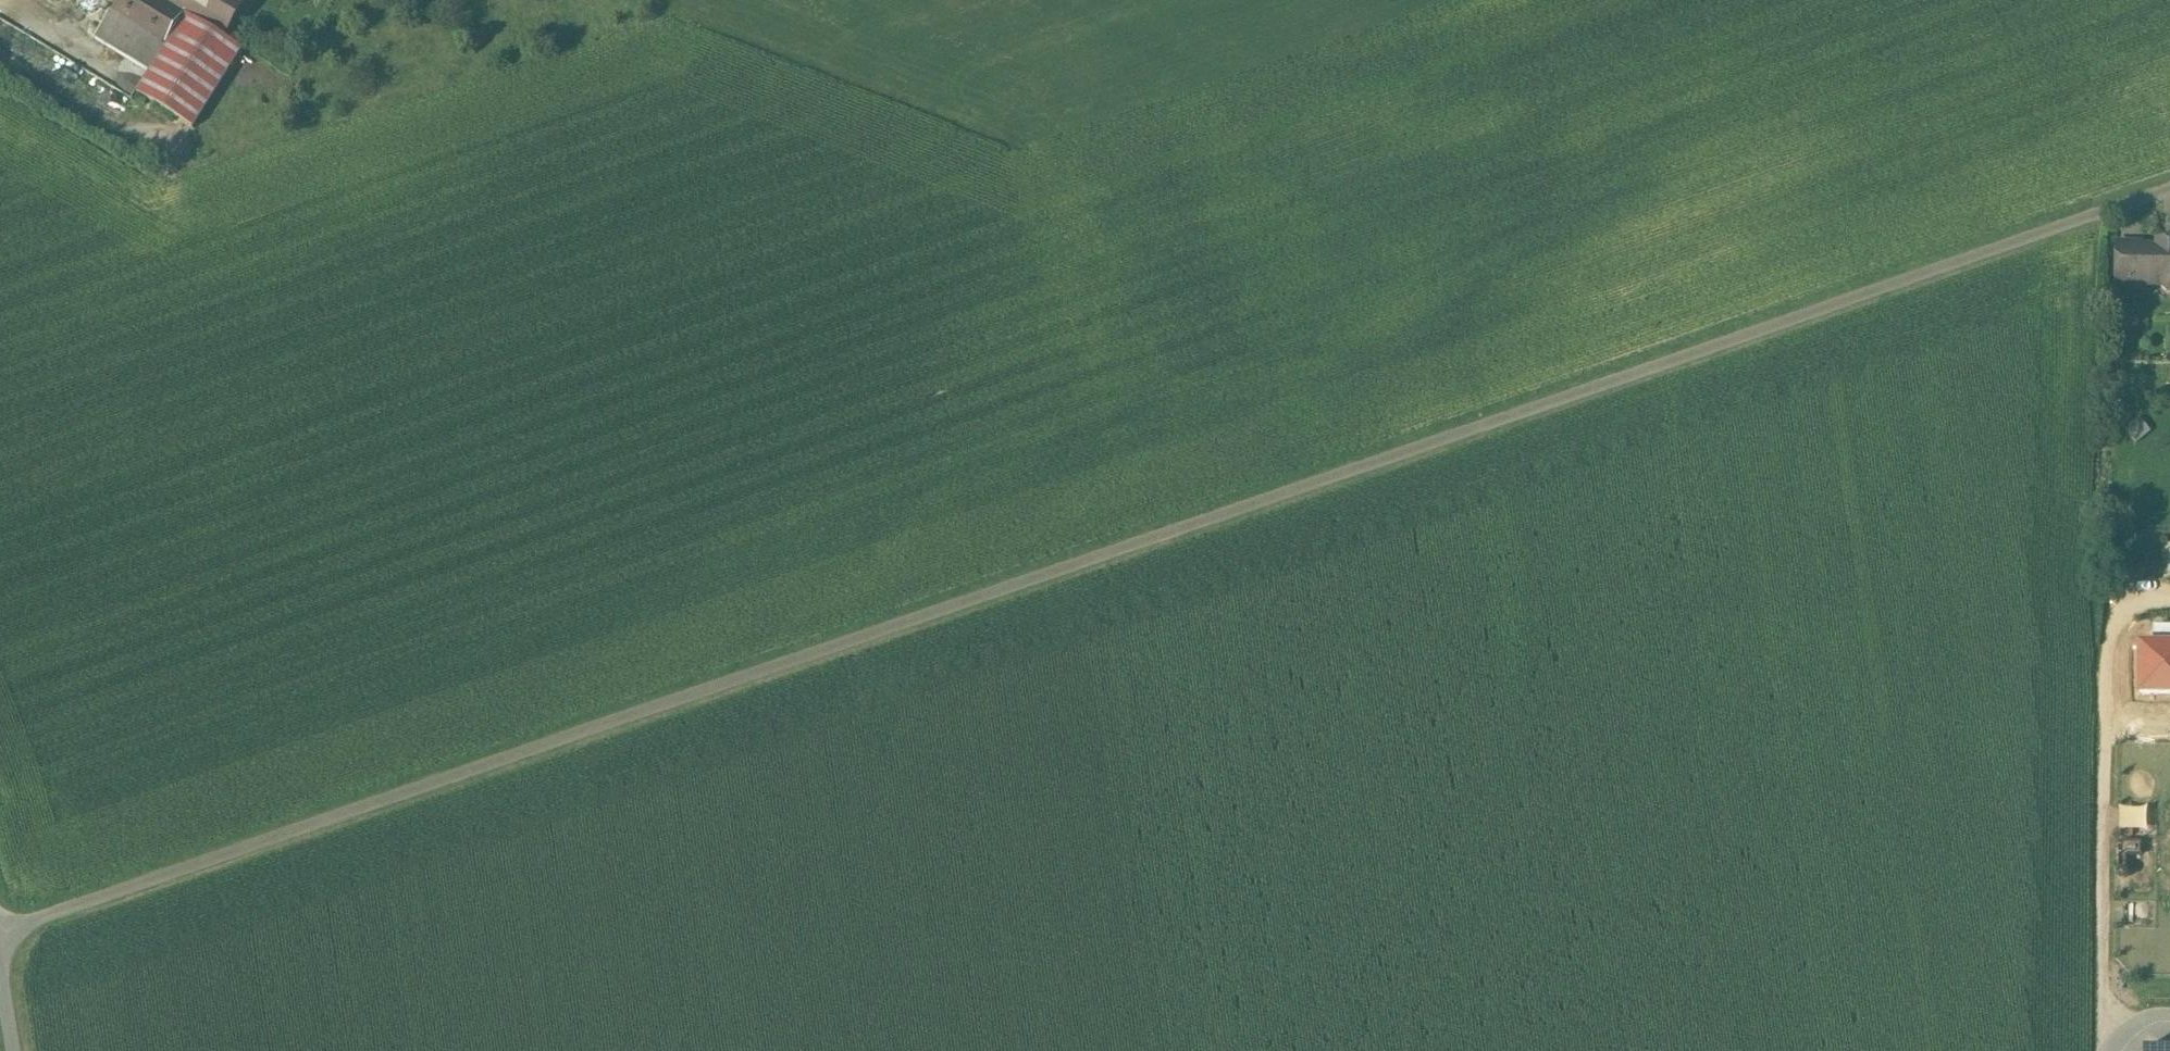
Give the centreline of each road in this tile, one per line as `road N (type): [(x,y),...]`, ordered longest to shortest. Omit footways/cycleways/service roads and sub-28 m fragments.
road 1 (unclassified): [(0,932),(2169,190)]
road 2 (unclassified): [(2102,1050),(2109,632),(2122,605),(2169,604)]

